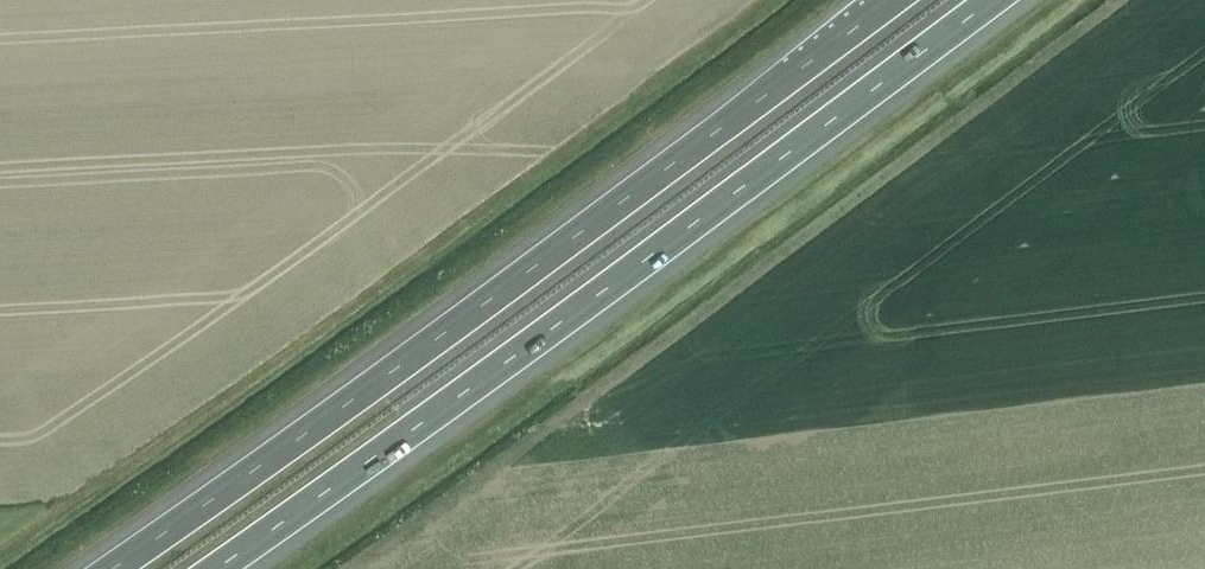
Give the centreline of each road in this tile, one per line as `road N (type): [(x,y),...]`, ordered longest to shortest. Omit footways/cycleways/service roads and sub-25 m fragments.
road 1 (motorway): [(894,0),(106,568)]
road 2 (motorway): [(209,568),(986,0)]

